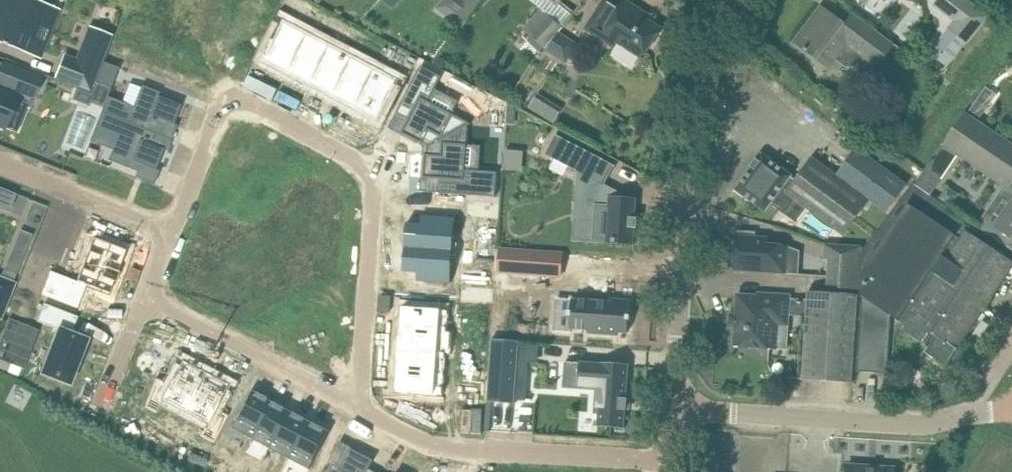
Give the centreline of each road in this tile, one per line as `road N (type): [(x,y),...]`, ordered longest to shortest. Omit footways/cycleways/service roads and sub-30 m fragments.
road 1 (residential): [(360,405),(374,177),(366,166),(227,99),(172,231)]
road 2 (residential): [(673,411),(694,115),(726,6)]
road 3 (residential): [(673,411),(935,421),(1011,408)]
road 4 (residential): [(360,405),(448,447),(670,457)]
road 5 (residential): [(146,295),(360,405)]
road 6 (residential): [(172,231),(0,165)]

